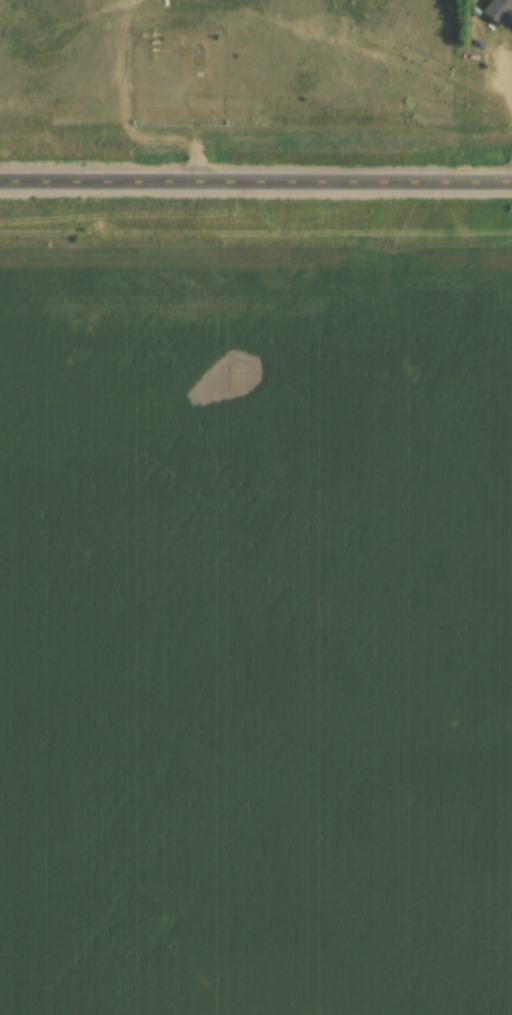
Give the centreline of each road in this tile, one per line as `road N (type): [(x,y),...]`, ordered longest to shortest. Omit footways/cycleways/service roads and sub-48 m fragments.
road 1 (tertiary): [(511,187),(0,185)]

